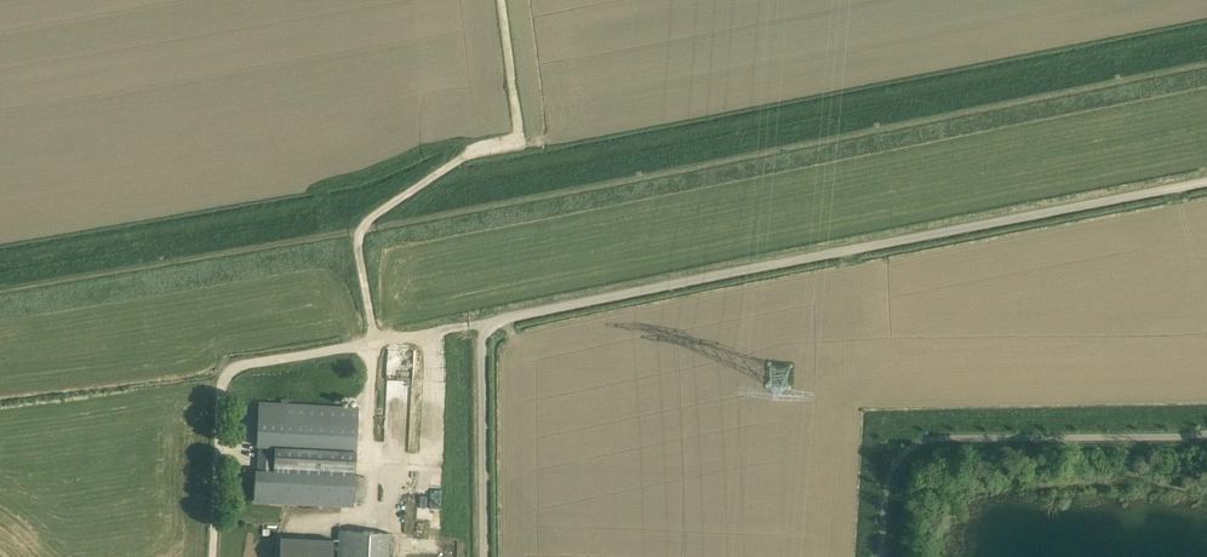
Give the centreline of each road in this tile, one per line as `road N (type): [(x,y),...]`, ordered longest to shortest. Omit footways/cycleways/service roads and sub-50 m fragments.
road 1 (unclassified): [(485,556),(482,355),(497,321),(1206,184)]
road 2 (track): [(376,343),(358,255),(361,230),(476,152),(517,143),(501,0)]
road 3 (track): [(212,556),(227,375),(241,365),(376,343)]

